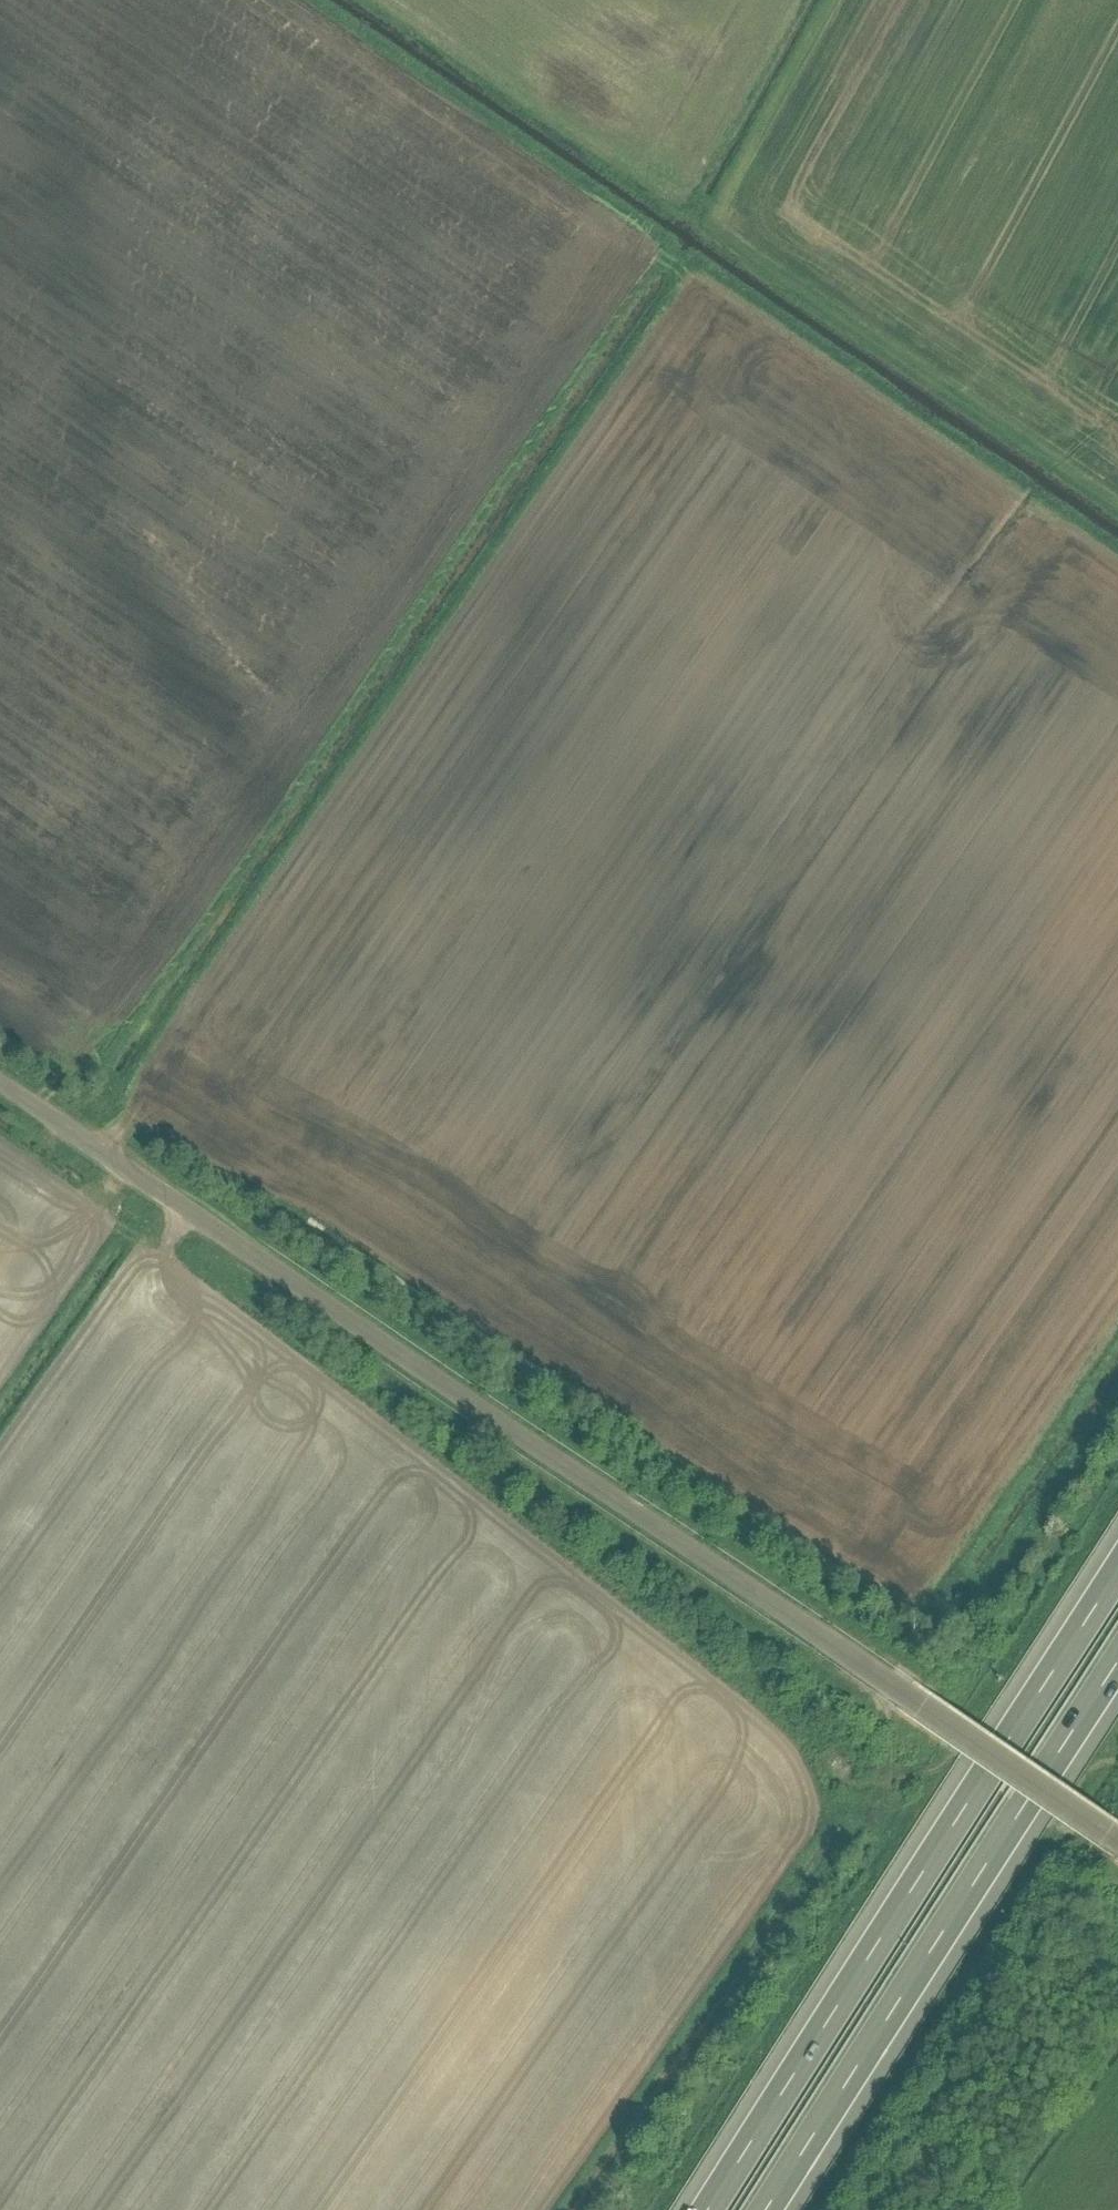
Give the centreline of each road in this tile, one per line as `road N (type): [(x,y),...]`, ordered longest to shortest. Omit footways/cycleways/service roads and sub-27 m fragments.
road 1 (unclassified): [(1117,1849),(0,1086)]
road 2 (motorway): [(1117,1581),(710,2209)]
road 3 (motorway): [(767,2209),(1117,1672)]

